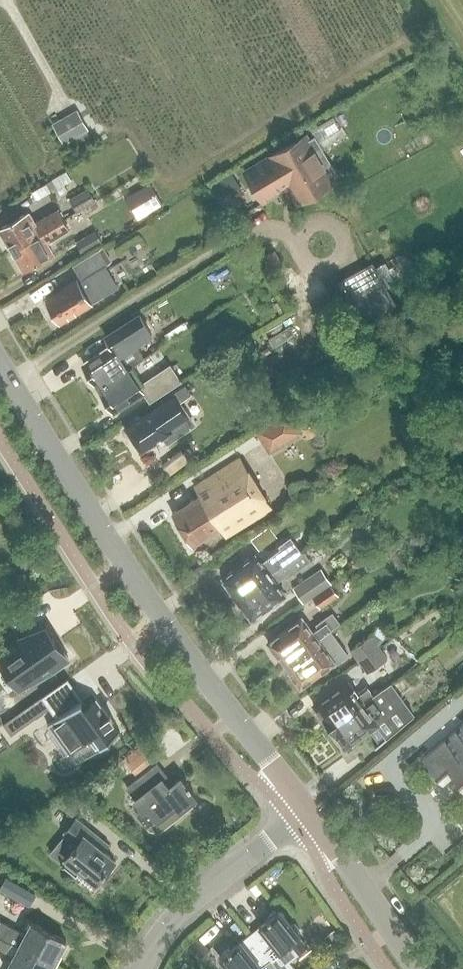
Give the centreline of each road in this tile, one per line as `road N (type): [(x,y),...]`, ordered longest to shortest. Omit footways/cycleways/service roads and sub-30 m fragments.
road 1 (unclassified): [(314,816),(163,619),(0,367)]
road 2 (unclassified): [(136,968),(196,896),(314,816)]
road 3 (unclassified): [(415,968),(314,816)]

